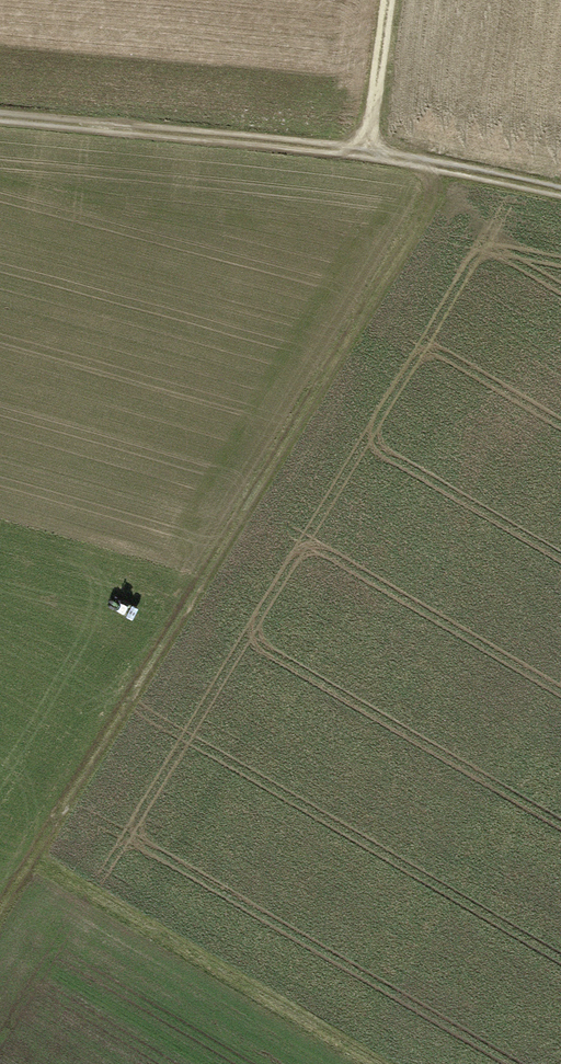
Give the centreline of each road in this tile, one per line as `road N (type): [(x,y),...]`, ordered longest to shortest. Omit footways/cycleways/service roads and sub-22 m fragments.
road 1 (track): [(0,922),(459,174)]
road 2 (track): [(44,851),(408,1063)]
road 3 (track): [(0,117),(370,153)]
road 4 (track): [(560,194),(370,153)]
road 5 (track): [(390,0),(370,153)]

